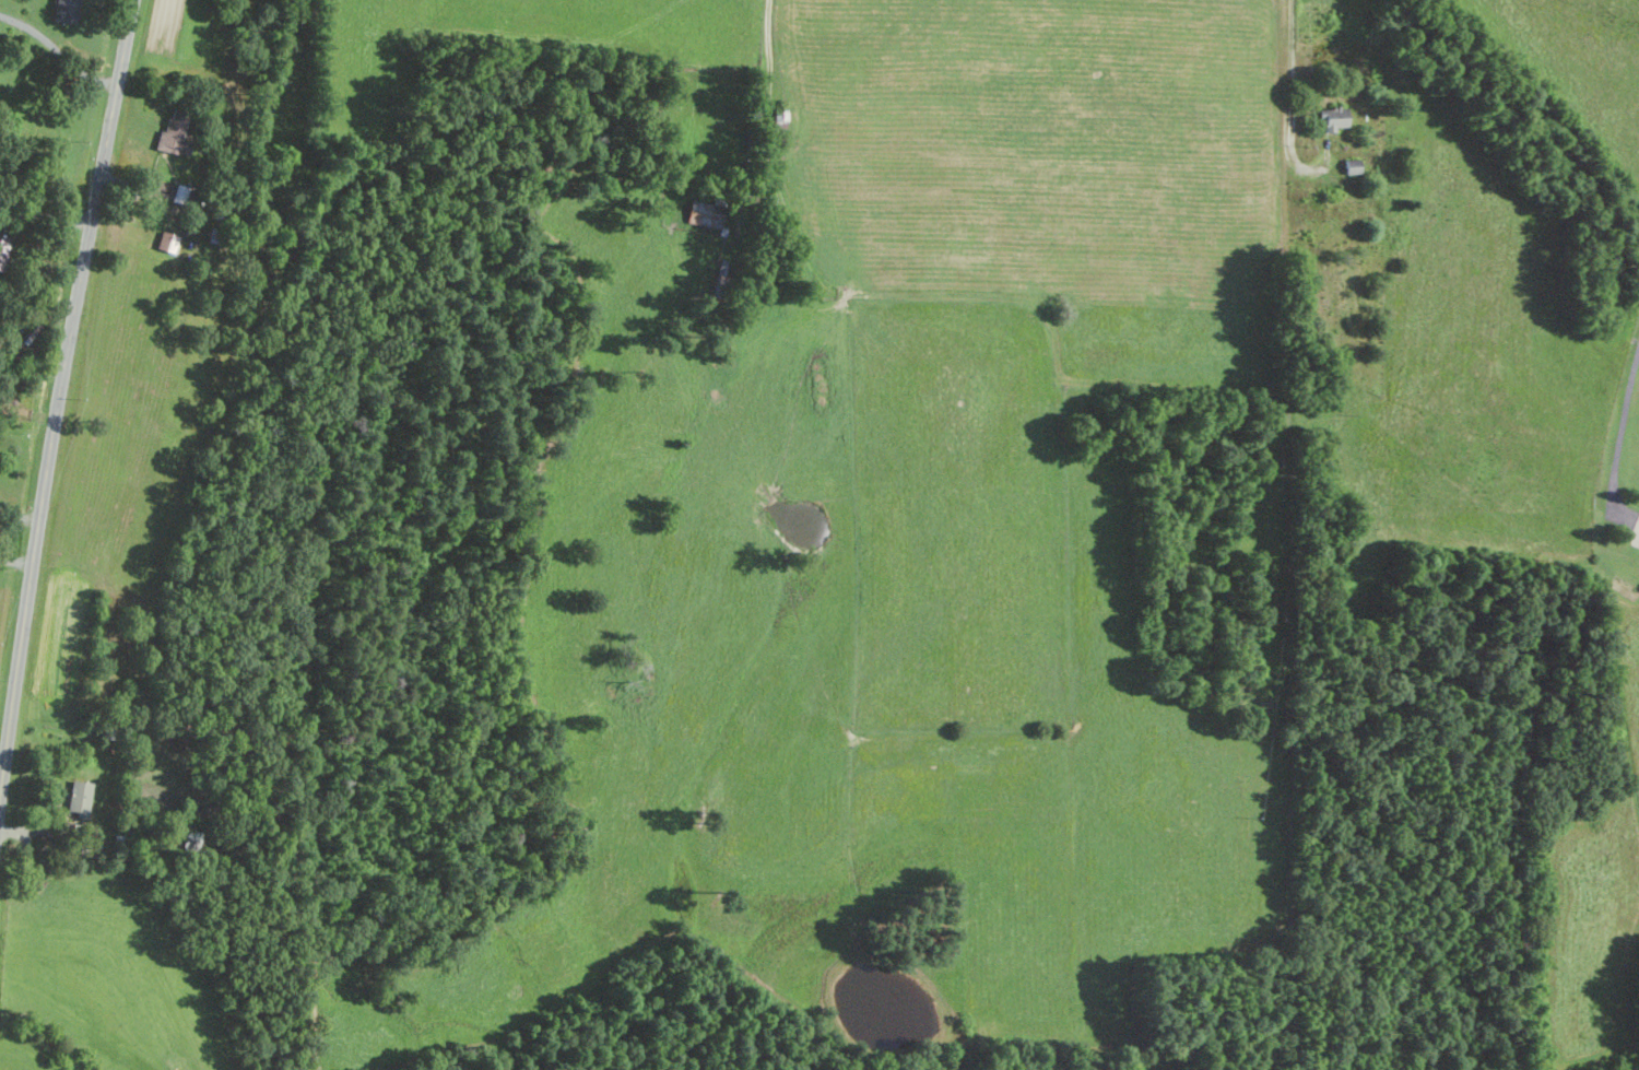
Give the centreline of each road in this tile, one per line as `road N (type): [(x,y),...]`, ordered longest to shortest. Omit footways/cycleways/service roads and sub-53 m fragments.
road 1 (residential): [(0,803),(57,409),(134,0)]

